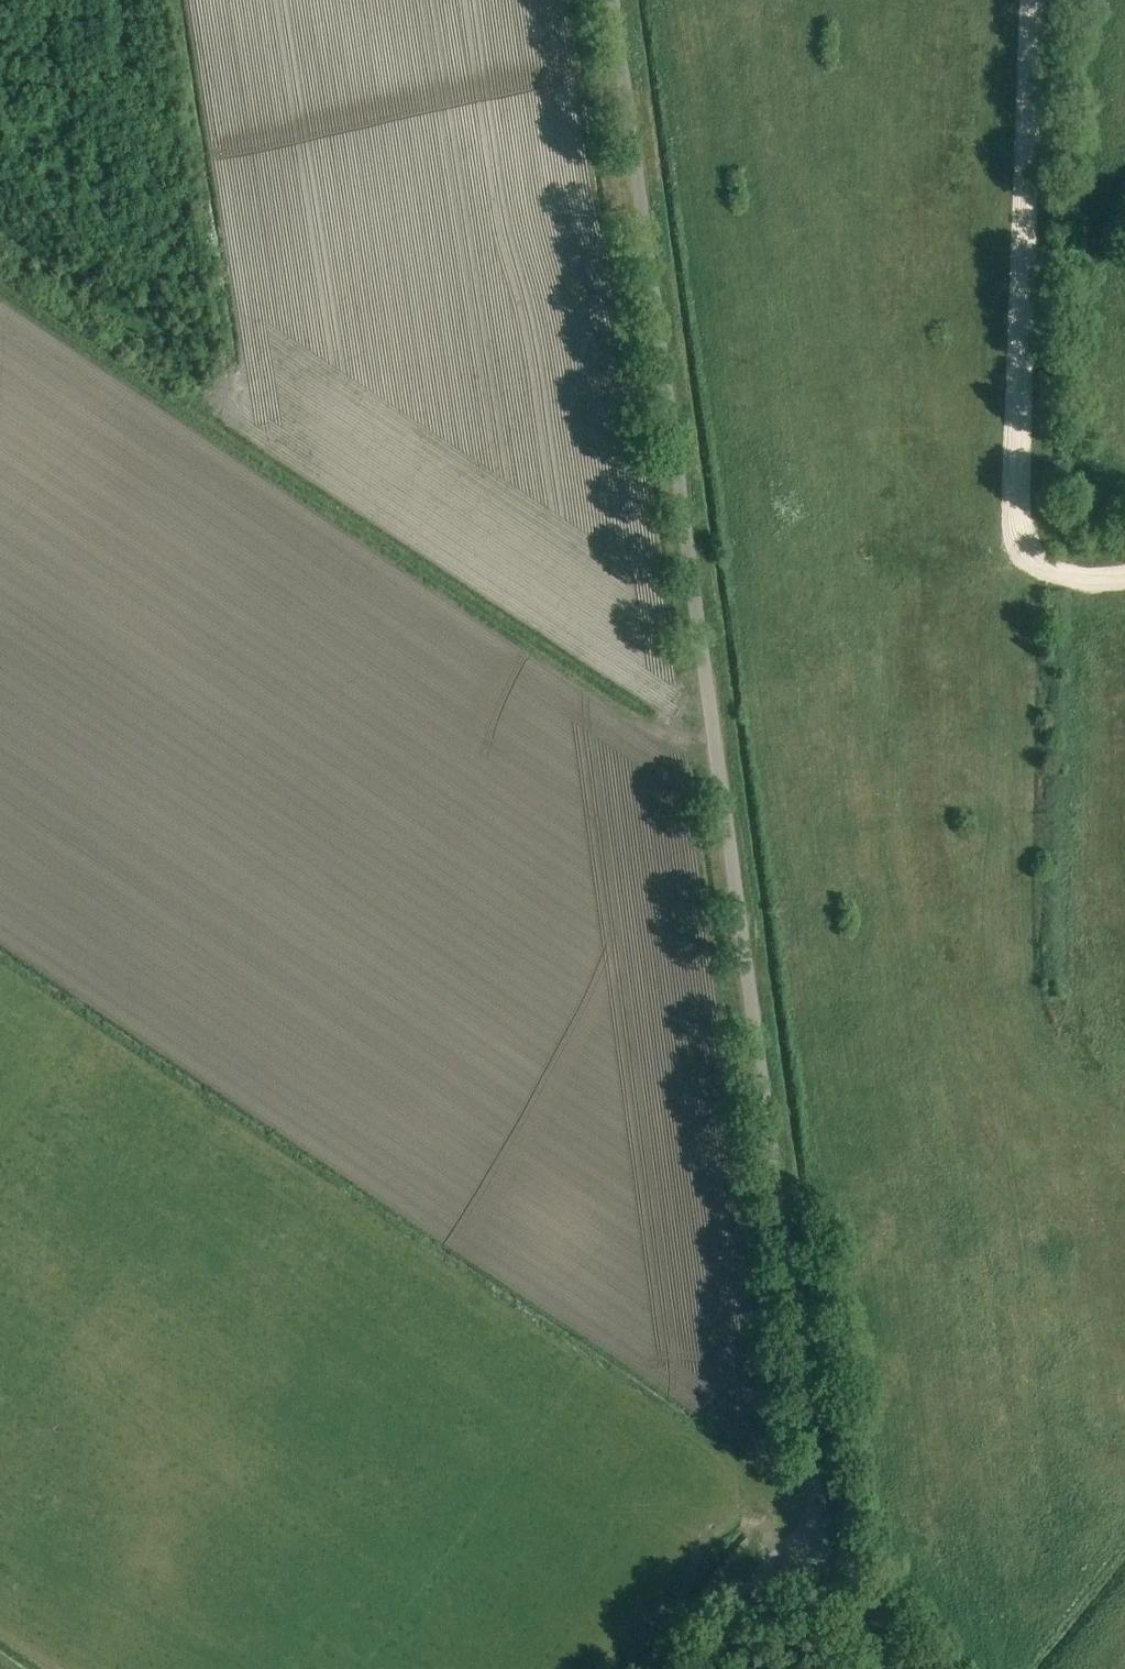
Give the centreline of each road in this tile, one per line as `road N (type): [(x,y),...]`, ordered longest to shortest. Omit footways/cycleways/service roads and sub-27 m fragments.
road 1 (unclassified): [(823,1527),(614,0)]
road 2 (unclassified): [(683,1668),(780,1556),(823,1527)]
road 3 (unclassified): [(886,1668),(834,1577),(823,1527)]

